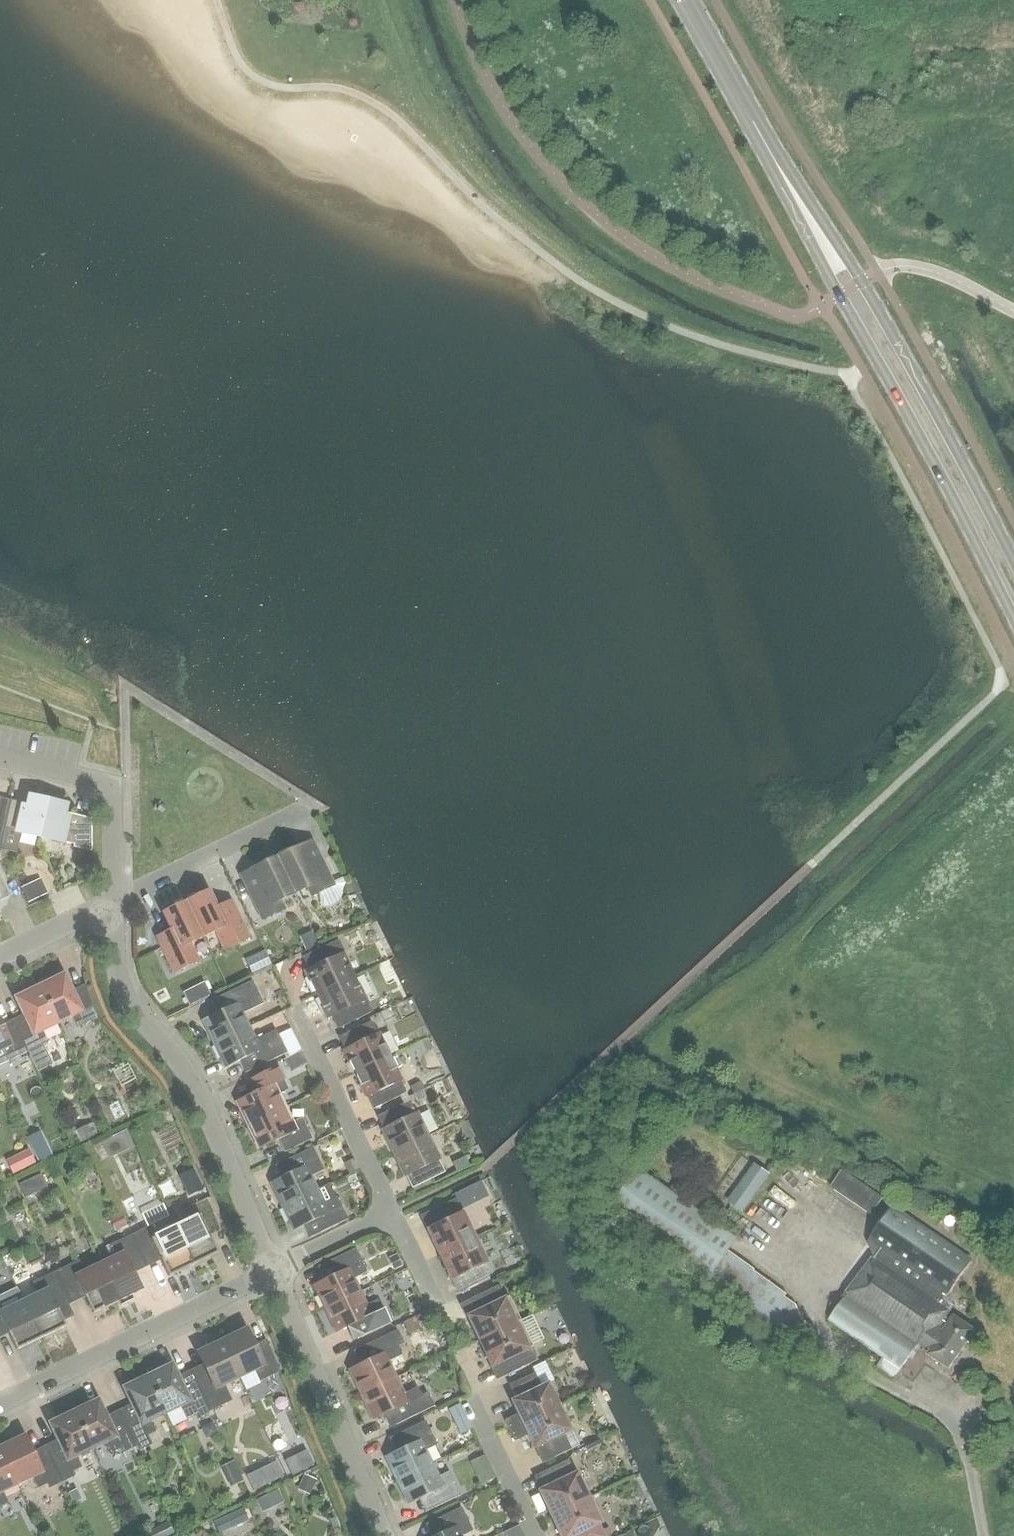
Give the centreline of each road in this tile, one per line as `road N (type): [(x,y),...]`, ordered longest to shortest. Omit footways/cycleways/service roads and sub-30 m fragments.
road 1 (secondary): [(787,181),(830,280),(1013,621)]
road 2 (secondary): [(1013,561),(852,267),(787,181)]
road 3 (residential): [(279,1271),(200,1087),(127,988),(106,908)]
road 4 (residential): [(0,1405),(279,1271)]
road 5 (residential): [(388,1535),(279,1271)]
road 6 (residential): [(391,1215),(270,981)]
road 7 (residential): [(0,762),(113,787),(106,908)]
road 8 (residential): [(106,908),(306,808)]
road 9 (secondary): [(787,181),(684,0)]
road 10 (residential): [(534,1535),(471,1400)]
road 11 (residential): [(279,1271),(391,1215)]

